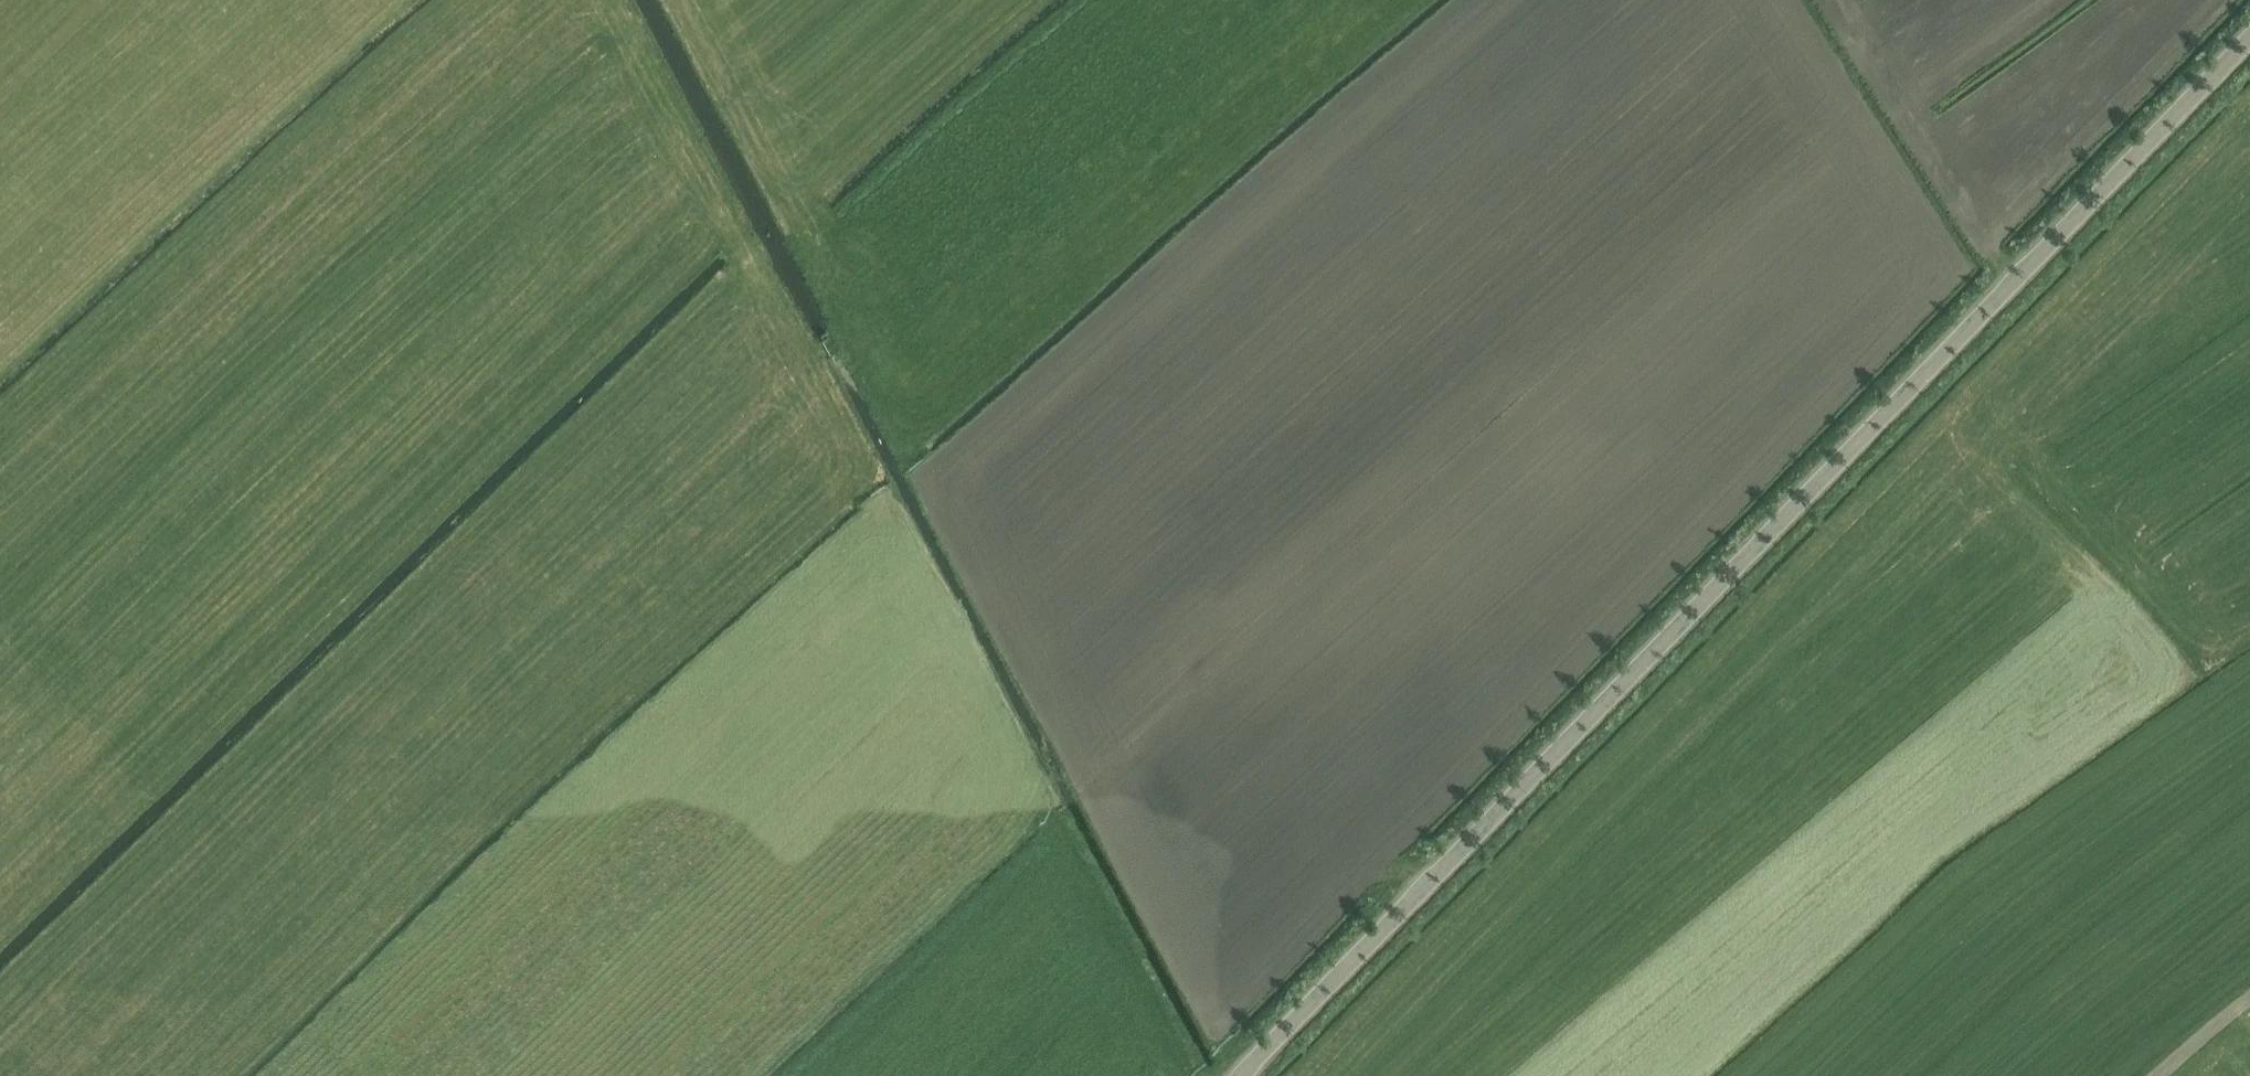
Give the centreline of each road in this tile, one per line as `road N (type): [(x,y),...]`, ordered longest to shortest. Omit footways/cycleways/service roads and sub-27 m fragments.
road 1 (tertiary): [(1239,1075),(2249,39)]

